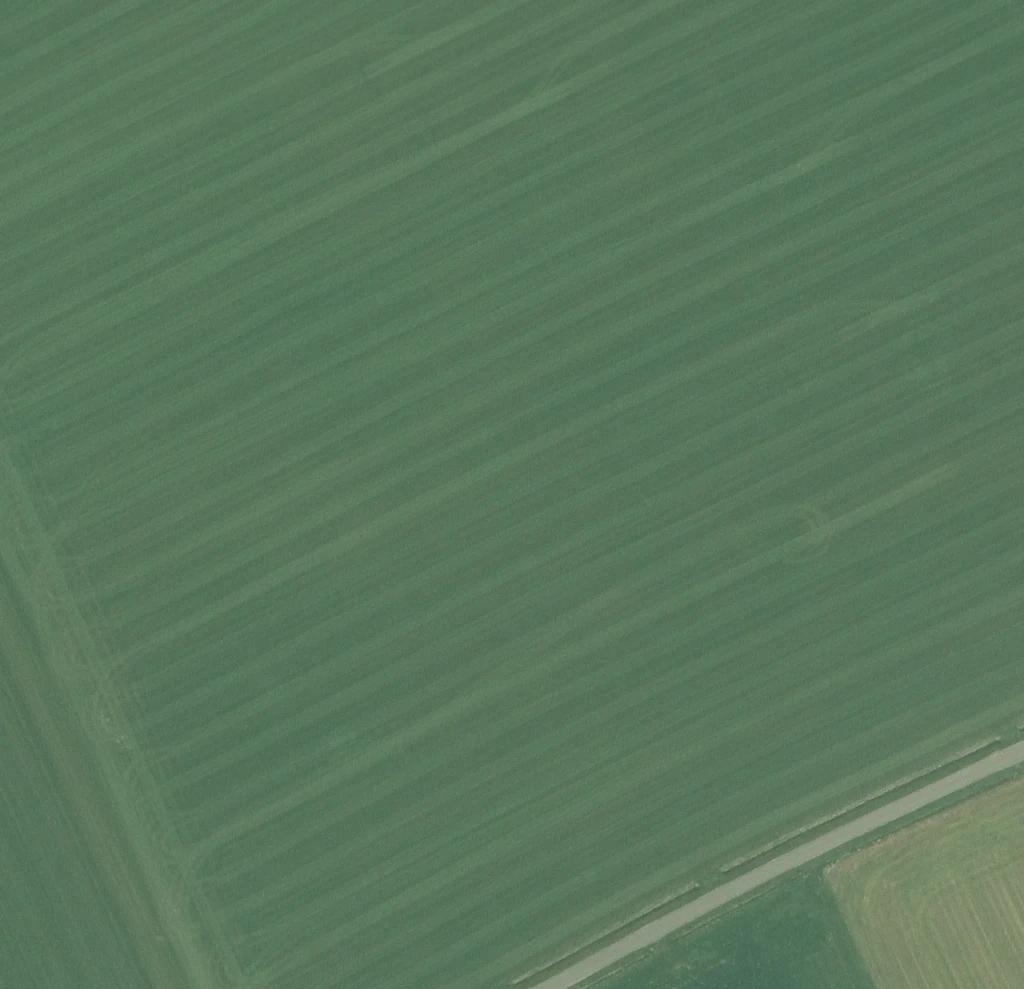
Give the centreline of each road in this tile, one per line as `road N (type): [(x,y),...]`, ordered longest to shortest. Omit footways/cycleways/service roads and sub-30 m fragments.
road 1 (unclassified): [(549,988),(765,873),(1023,749)]

